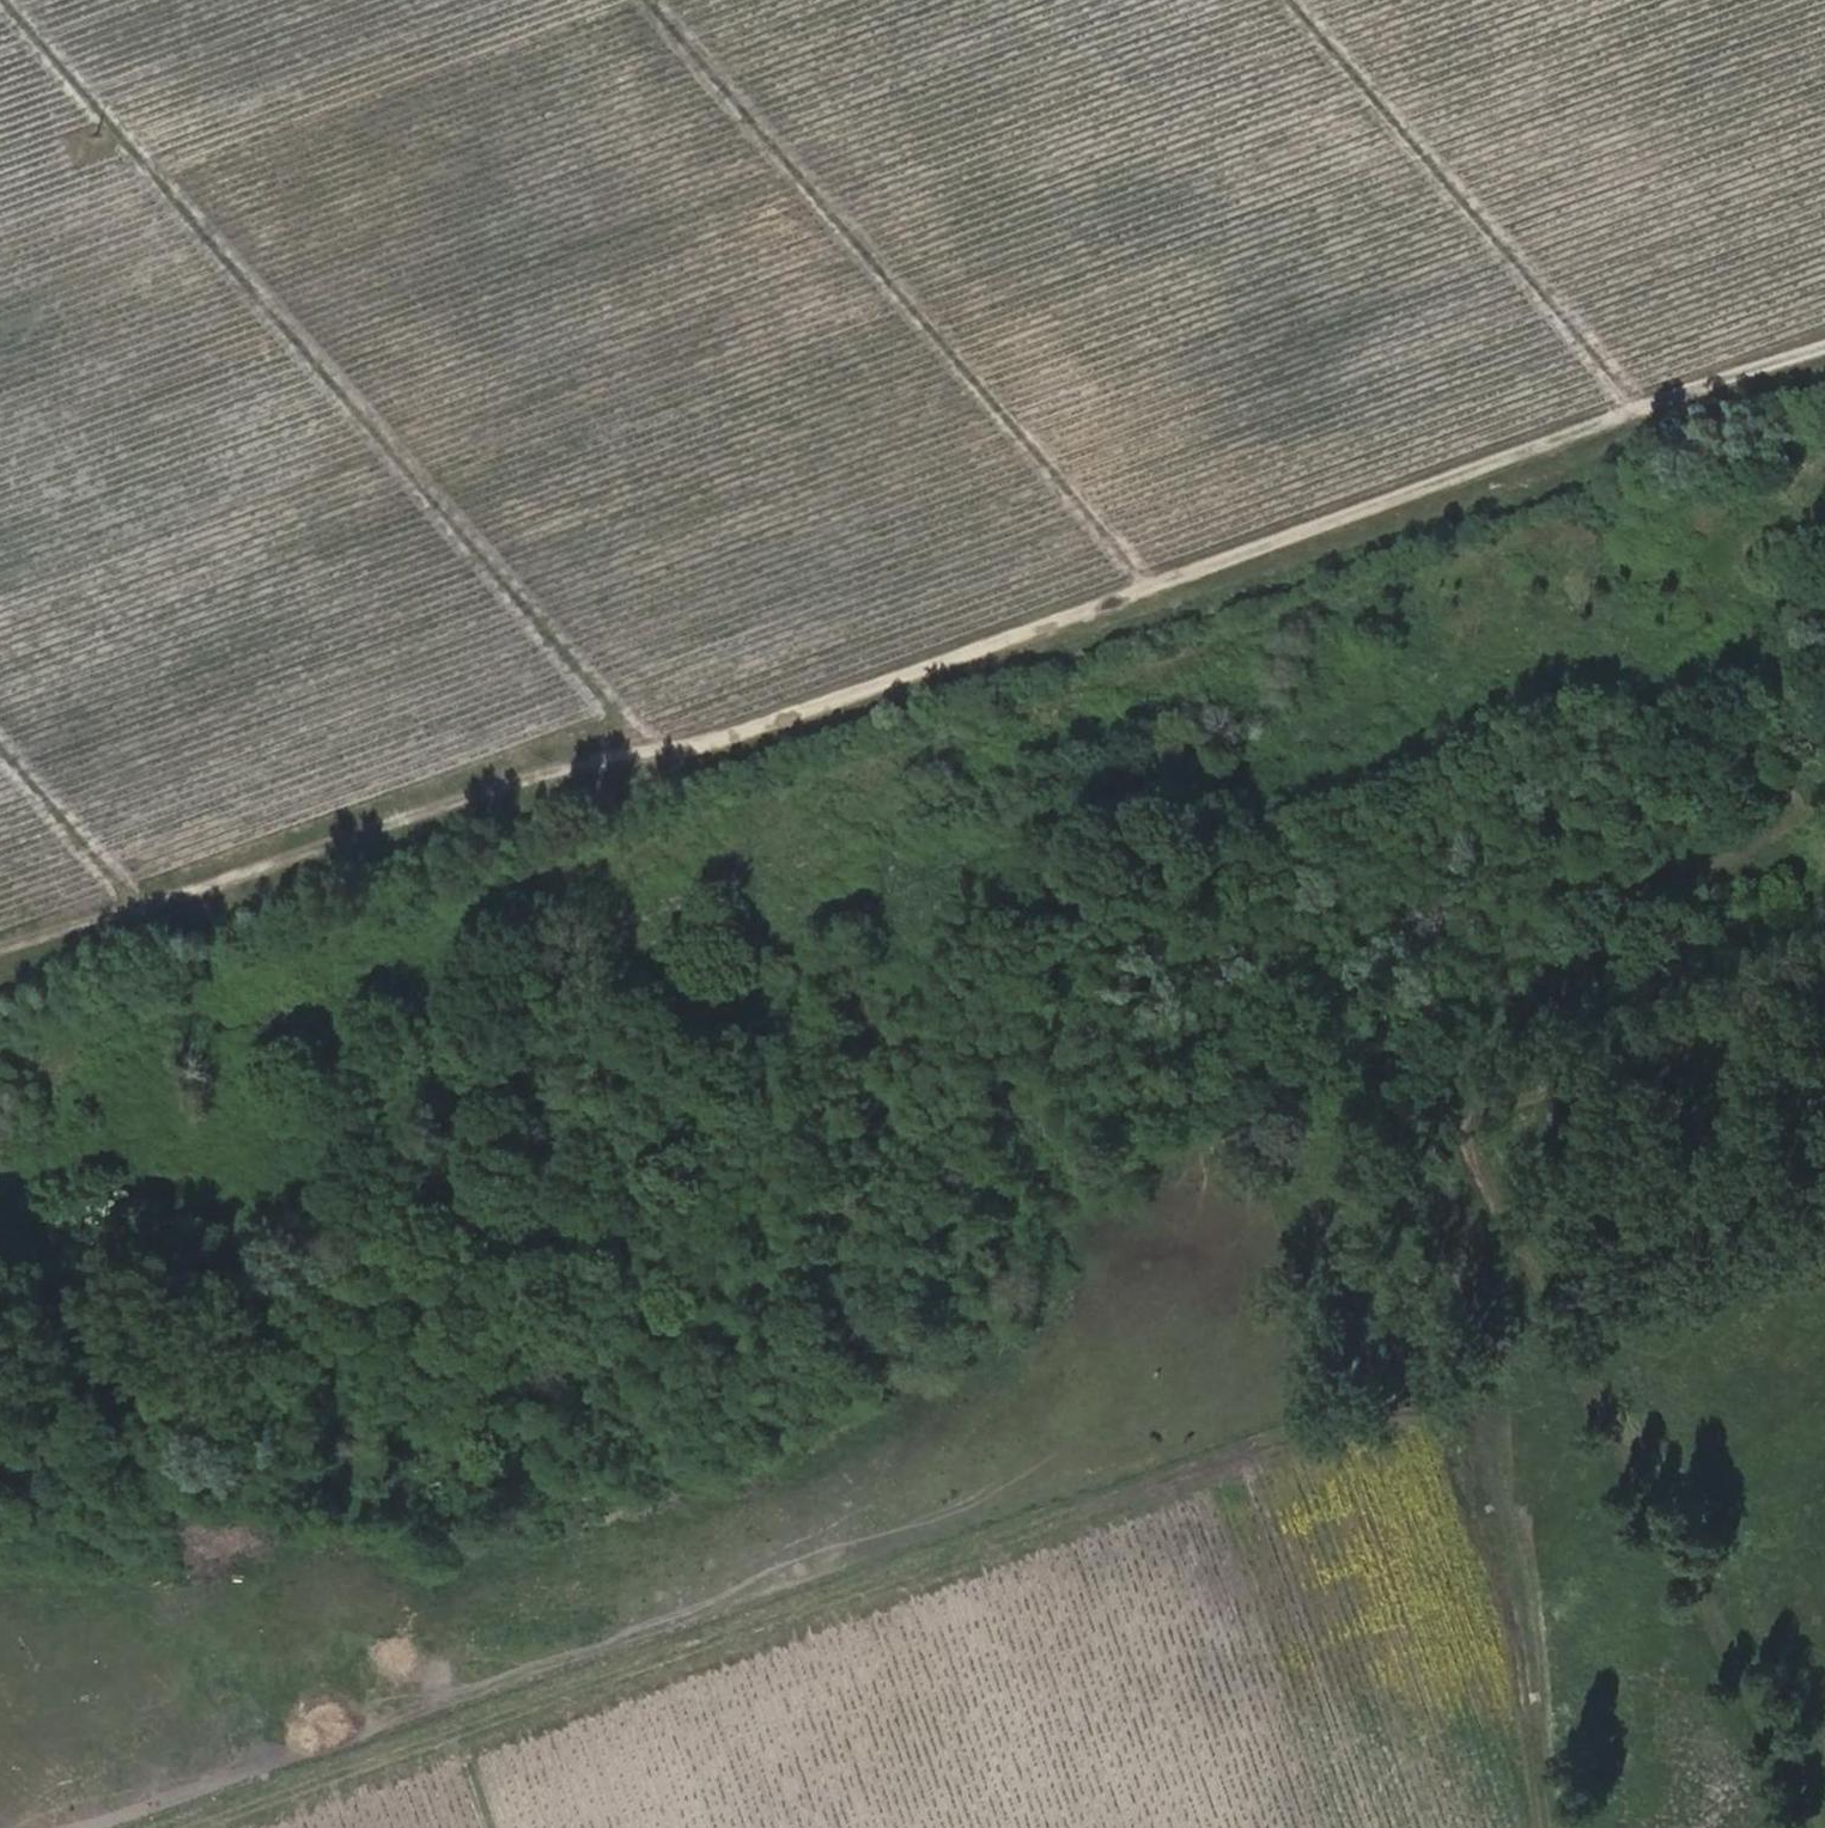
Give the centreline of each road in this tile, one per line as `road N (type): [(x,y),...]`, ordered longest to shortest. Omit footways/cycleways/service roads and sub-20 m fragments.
road 1 (track): [(1824,346),(1402,486),(704,748),(598,762),(527,783),(0,959)]
road 2 (track): [(1428,1090),(1815,1827)]

